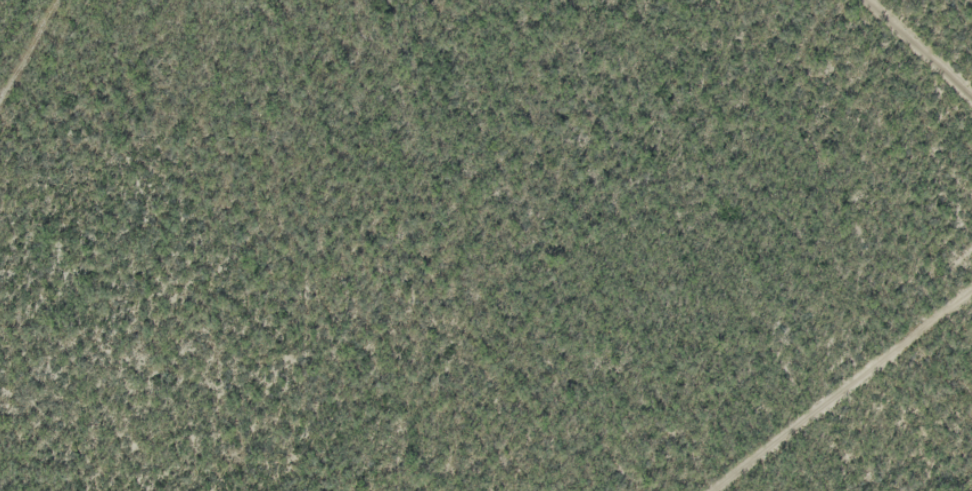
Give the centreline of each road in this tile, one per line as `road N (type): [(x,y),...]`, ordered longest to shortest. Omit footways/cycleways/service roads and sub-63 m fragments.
road 1 (track): [(871,0),(971,94)]

